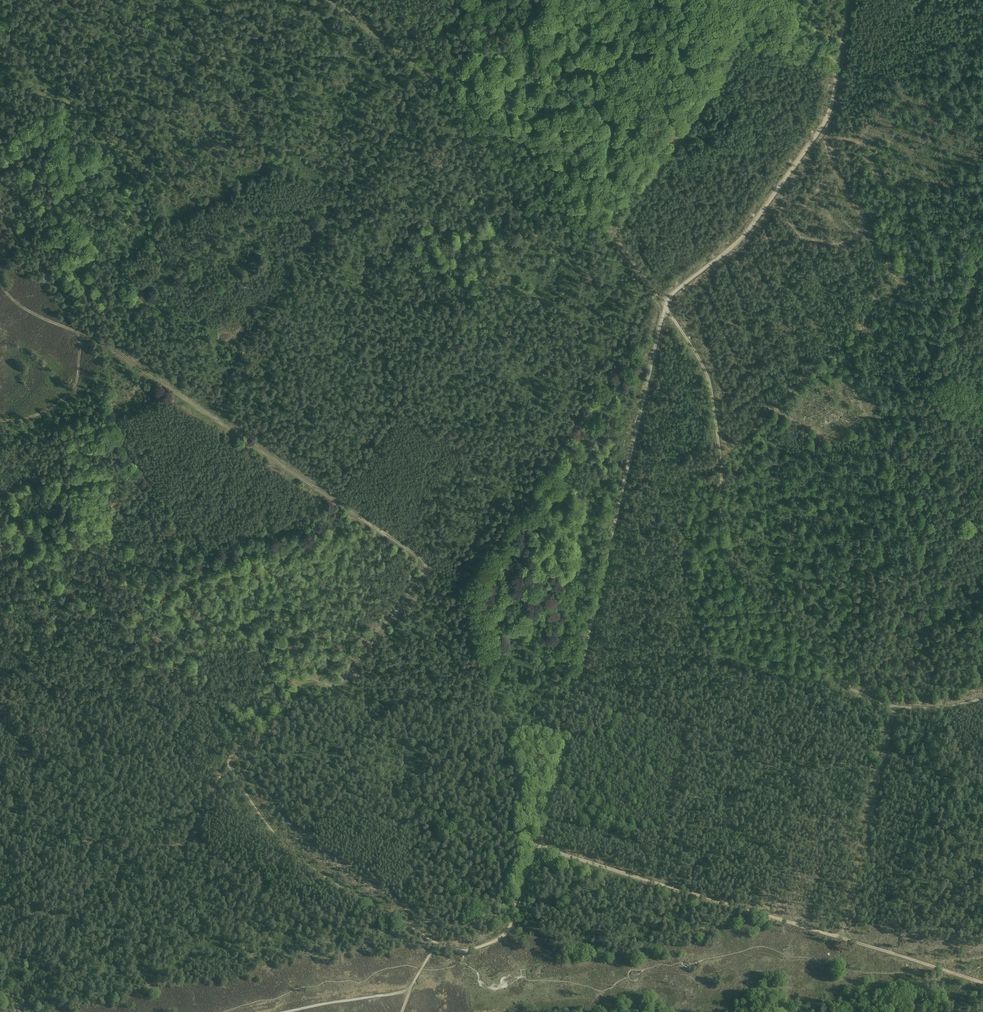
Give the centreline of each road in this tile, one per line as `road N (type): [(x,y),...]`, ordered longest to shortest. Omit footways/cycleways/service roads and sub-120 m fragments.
road 1 (track): [(0,283),(27,310),(99,340),(426,564),(342,682),(304,680),(269,730),(237,750),(229,769)]
road 2 (track): [(982,697),(924,708),(875,700),(833,674),(741,581),(719,533),(708,380),(665,307)]
road 3 (track): [(542,846),(665,307)]
road 4 (track): [(982,982),(542,846)]
road 5 (track): [(665,307),(602,220),(548,165),(332,0)]
road 6 (track): [(0,16),(108,151),(238,47),(323,0)]
road 7 (track): [(665,307),(744,235),(820,131),(839,59)]
road 8 (track): [(99,340),(141,297),(58,197),(108,151)]
road 9 (track): [(542,846),(505,933),(464,951),(437,943)]
road 10 (track): [(0,421),(35,416),(72,391),(88,335)]
road 11 (track): [(409,991),(285,1011)]

